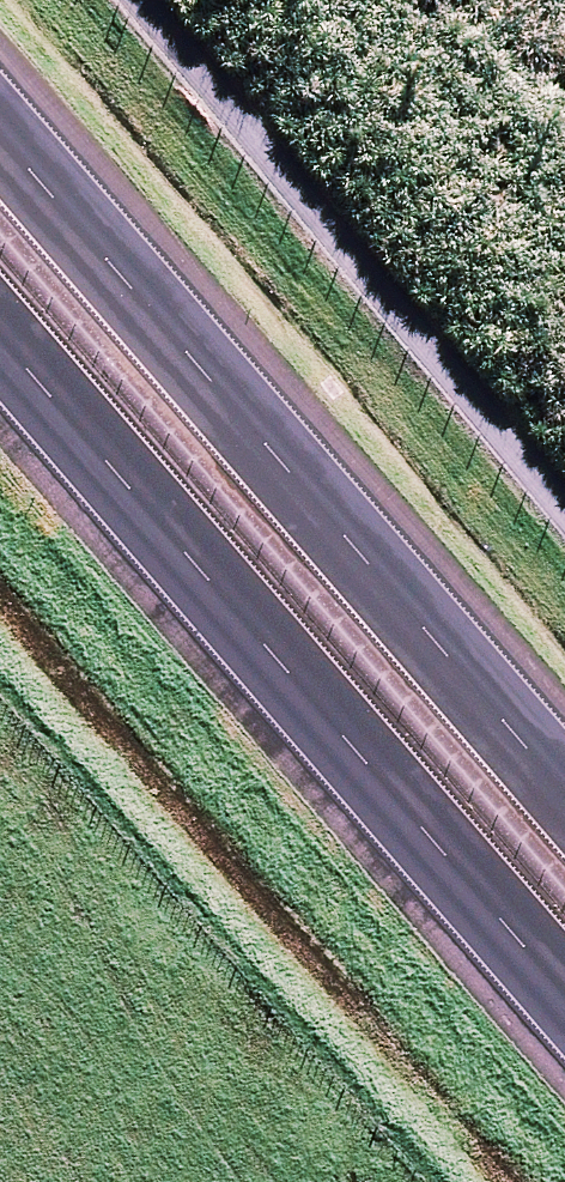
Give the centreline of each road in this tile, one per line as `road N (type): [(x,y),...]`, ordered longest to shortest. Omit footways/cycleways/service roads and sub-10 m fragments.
road 1 (motorway): [(564,996),(0,340)]
road 2 (motorway): [(0,134),(564,790)]

